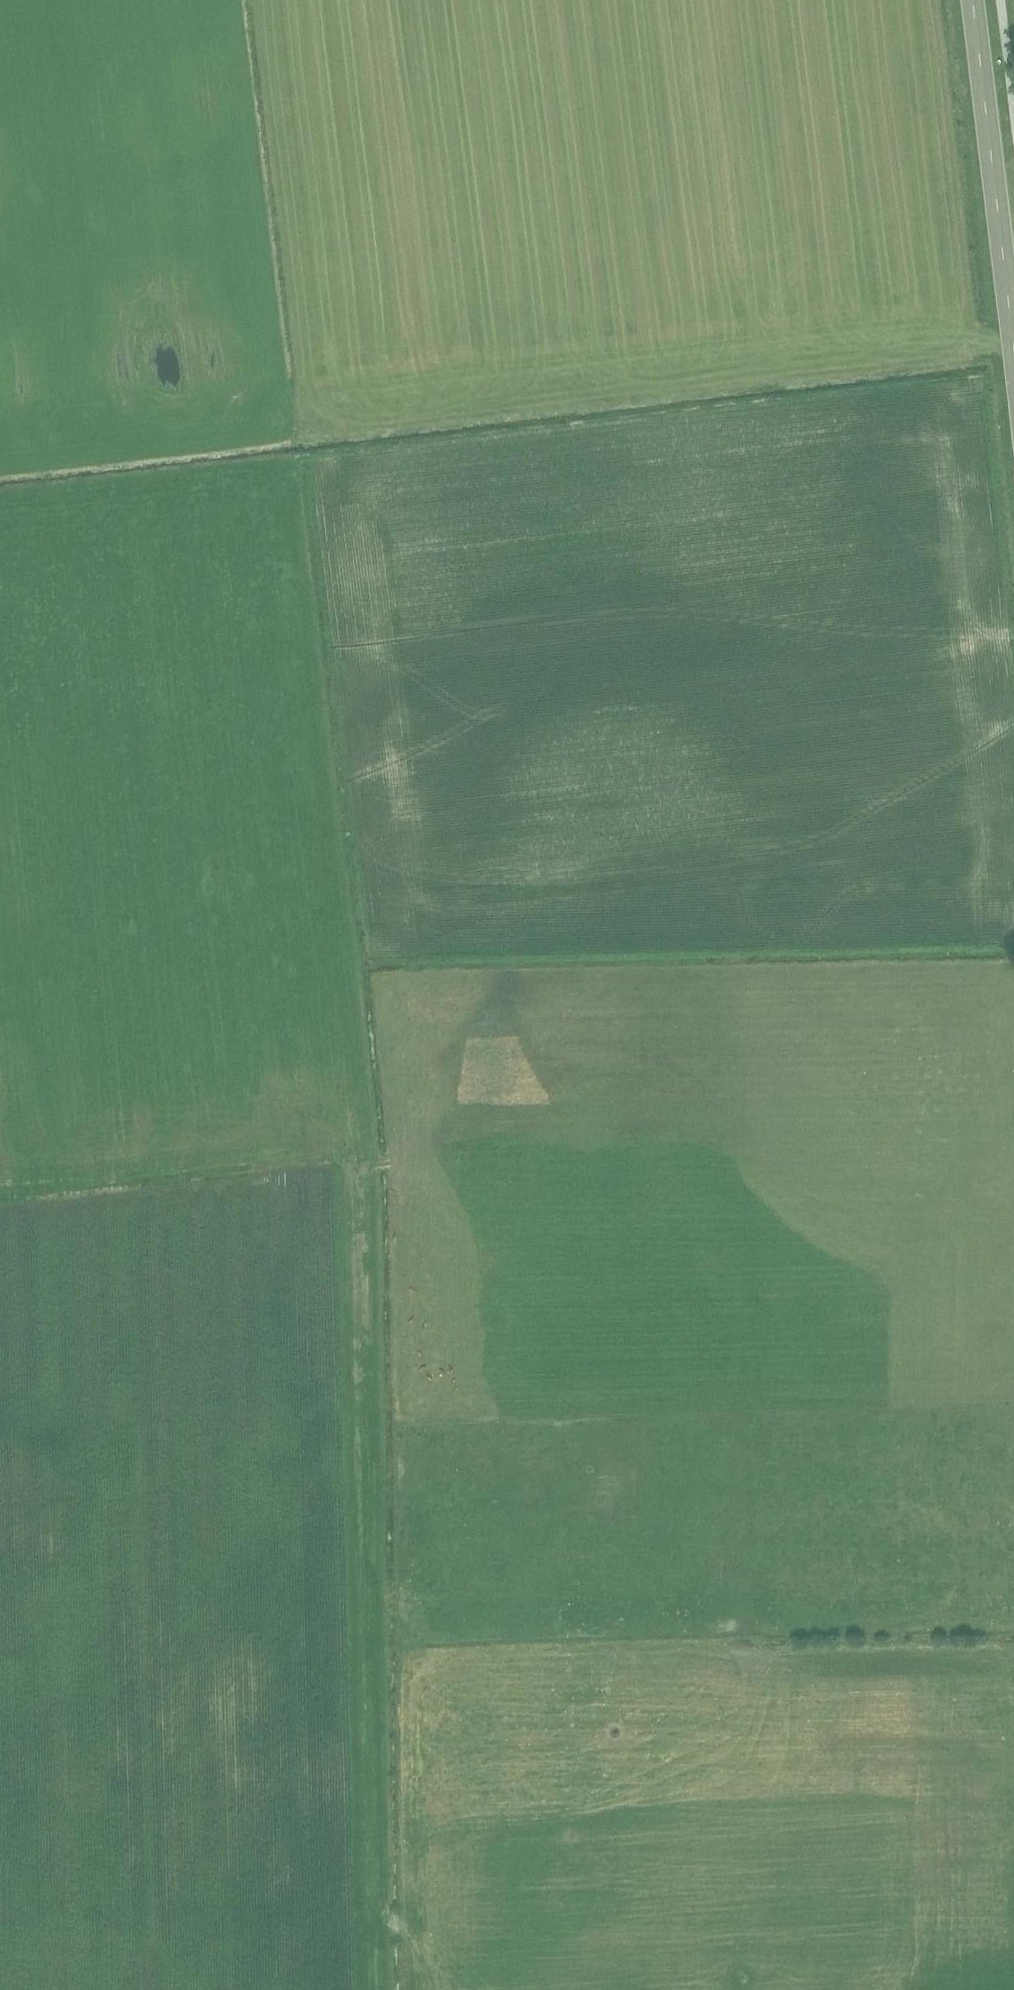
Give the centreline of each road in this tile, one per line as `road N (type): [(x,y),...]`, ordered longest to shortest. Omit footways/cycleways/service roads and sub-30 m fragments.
road 1 (tertiary): [(1013,346),(974,0)]

